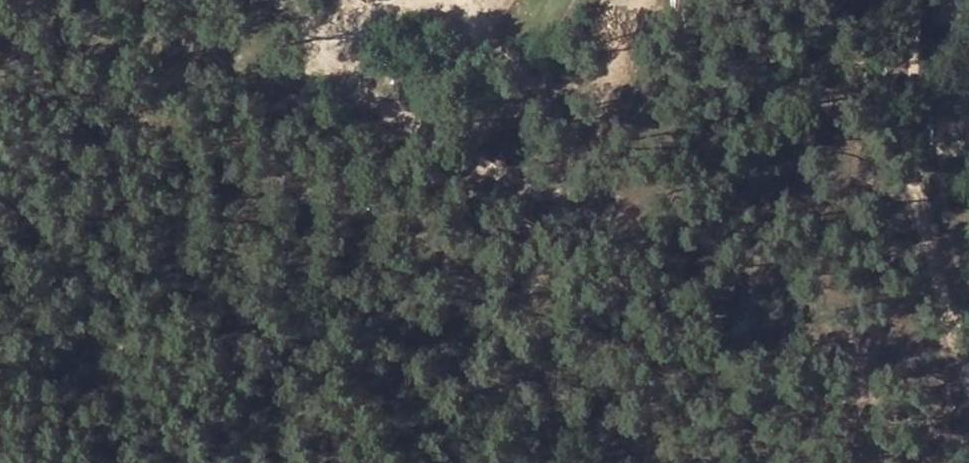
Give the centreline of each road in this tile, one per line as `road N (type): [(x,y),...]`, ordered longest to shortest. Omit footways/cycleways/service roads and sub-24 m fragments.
road 1 (track): [(968,396),(916,196),(915,0)]

